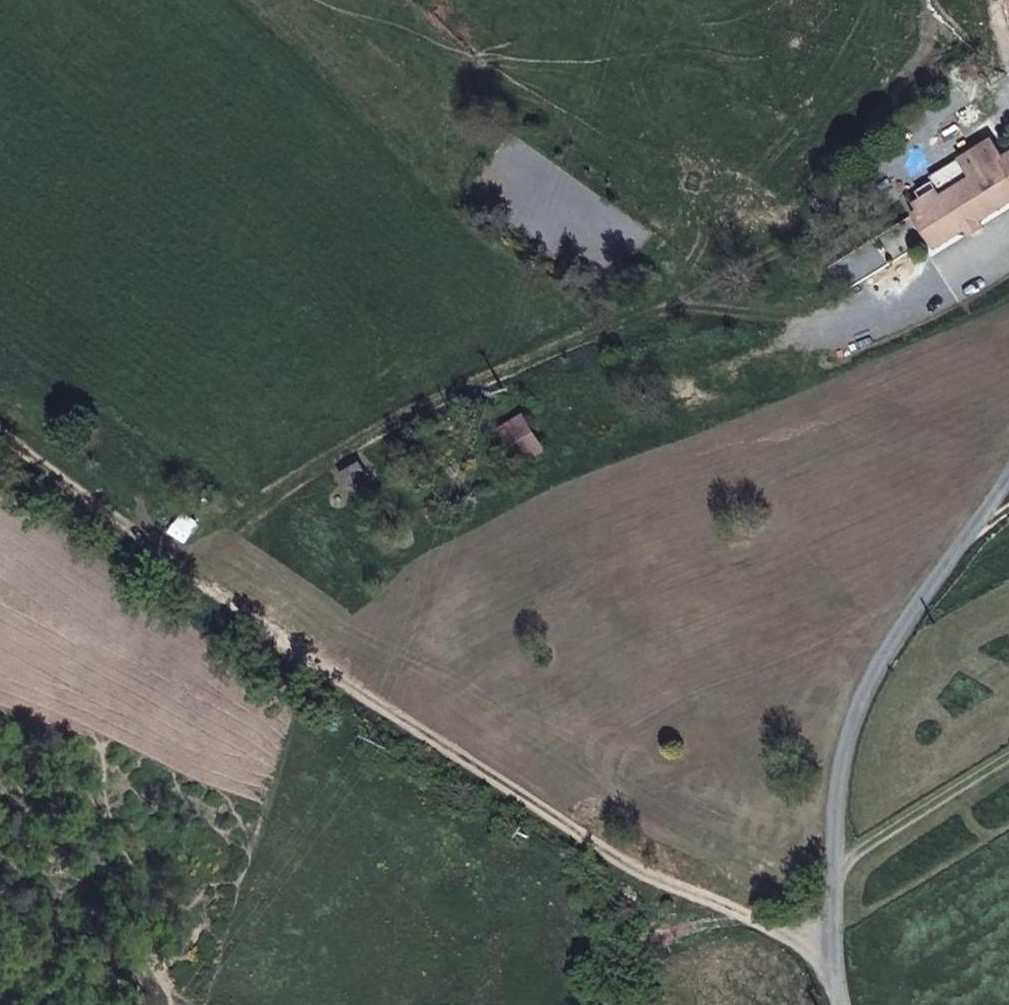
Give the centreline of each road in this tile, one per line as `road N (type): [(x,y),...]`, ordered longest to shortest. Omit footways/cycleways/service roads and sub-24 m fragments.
road 1 (unclassified): [(846,1004),(818,933),(856,690),(1008,481)]

